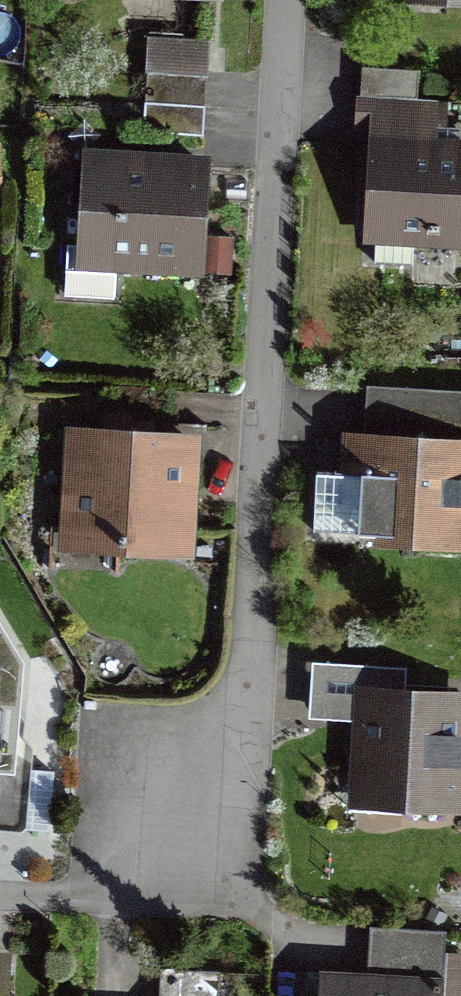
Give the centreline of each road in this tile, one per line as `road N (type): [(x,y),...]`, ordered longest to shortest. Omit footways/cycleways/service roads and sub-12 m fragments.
road 1 (residential): [(0,899),(184,905),(233,895),(245,855),(274,0)]

